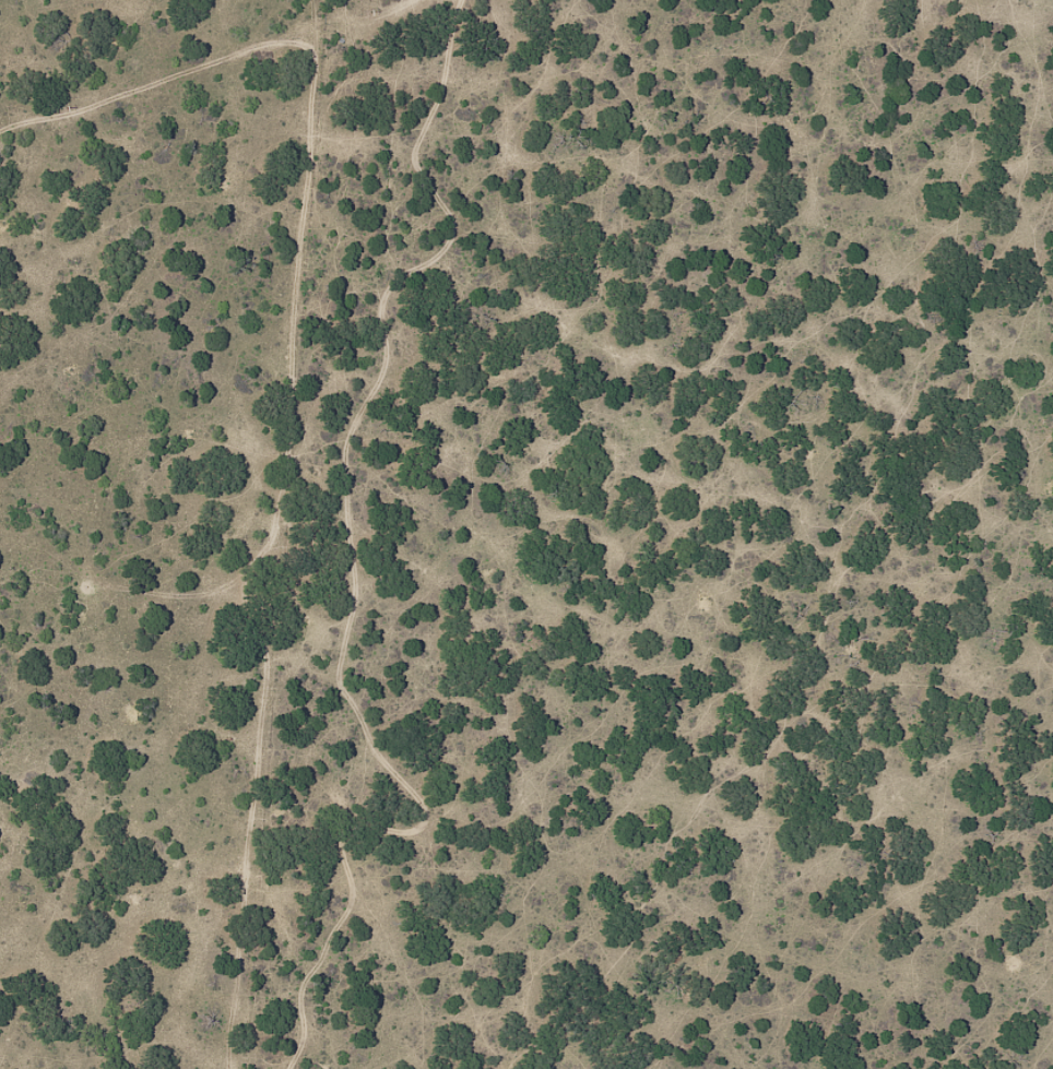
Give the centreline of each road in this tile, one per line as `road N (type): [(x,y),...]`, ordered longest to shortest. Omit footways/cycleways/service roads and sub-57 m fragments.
road 1 (track): [(531,0),(40,173),(0,178)]

